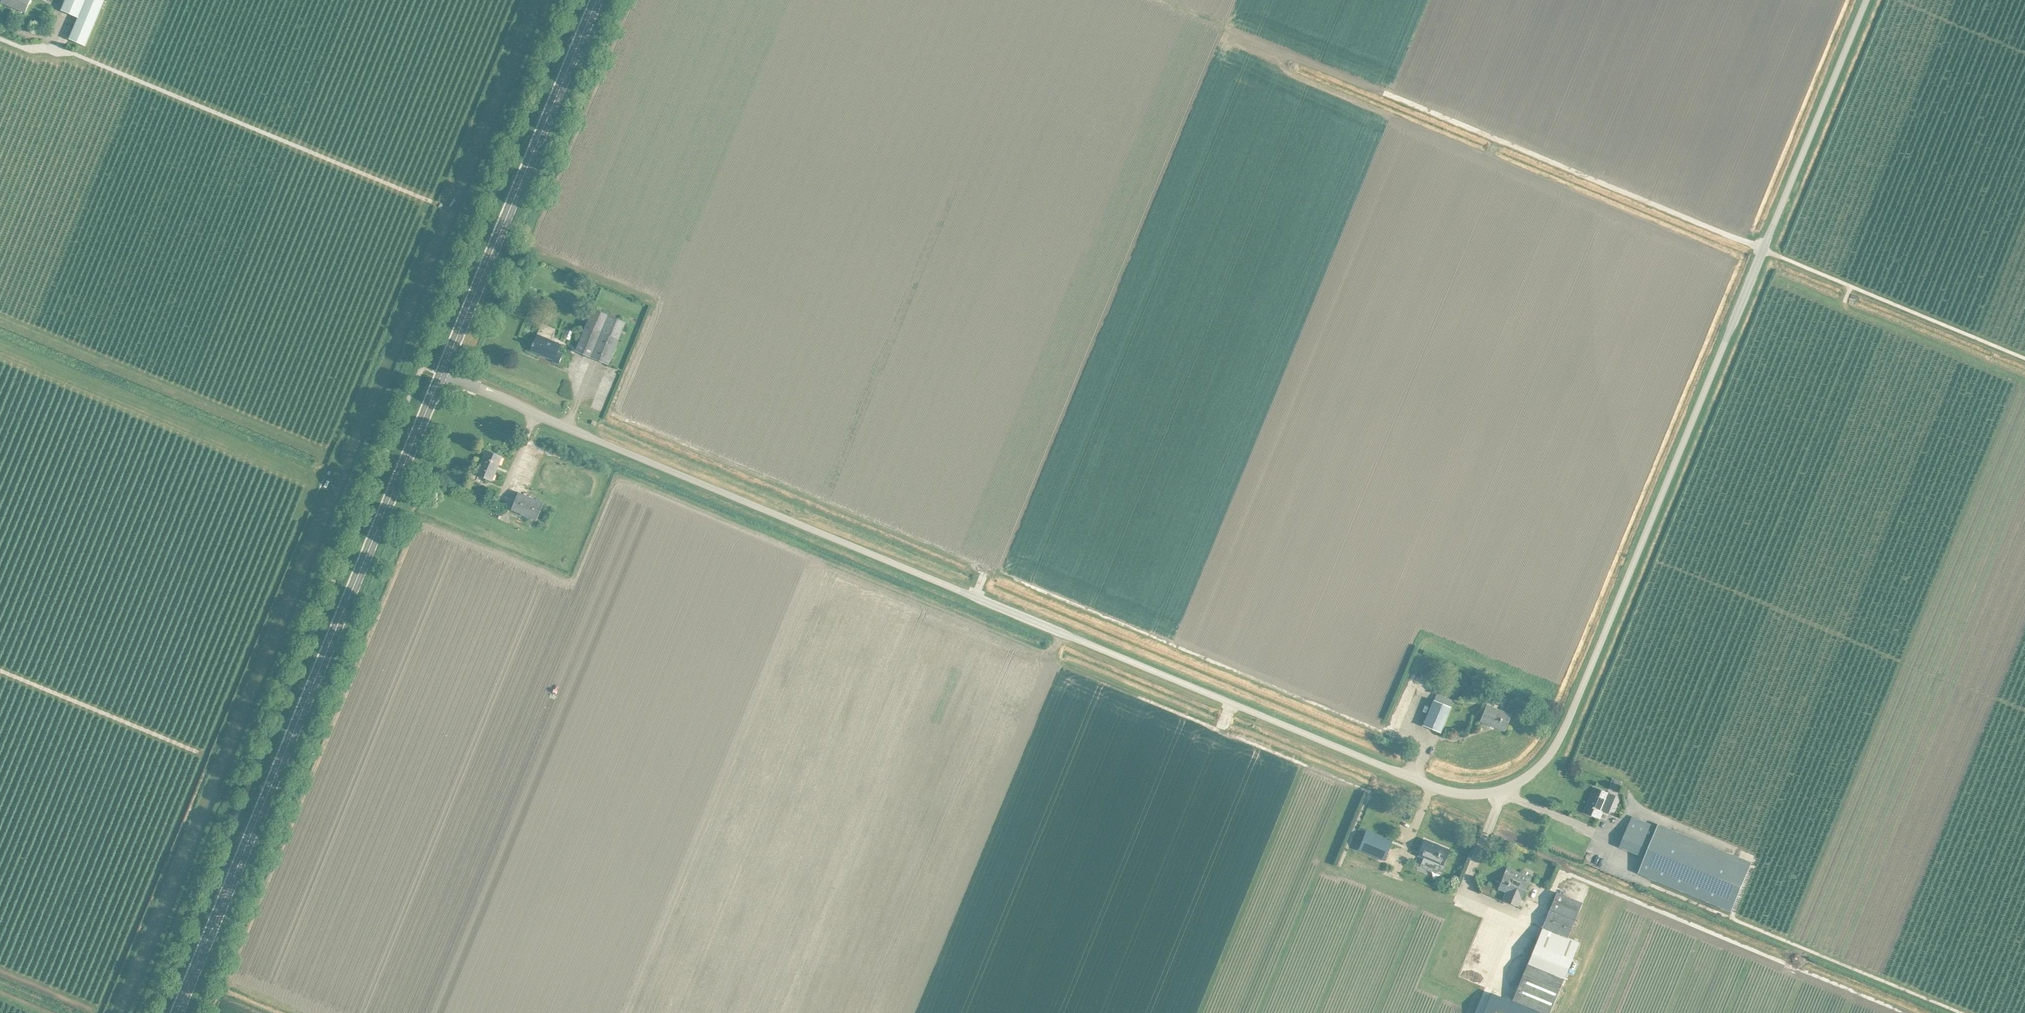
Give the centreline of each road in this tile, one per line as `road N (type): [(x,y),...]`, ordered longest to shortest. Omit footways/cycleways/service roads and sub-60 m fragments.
road 1 (unclassified): [(443,375),(1437,778),(1498,783),(1533,771),(1561,729),(1611,586),(1861,0)]
road 2 (tertiary): [(176,1012),(443,375)]
road 3 (tertiary): [(443,375),(598,0)]

